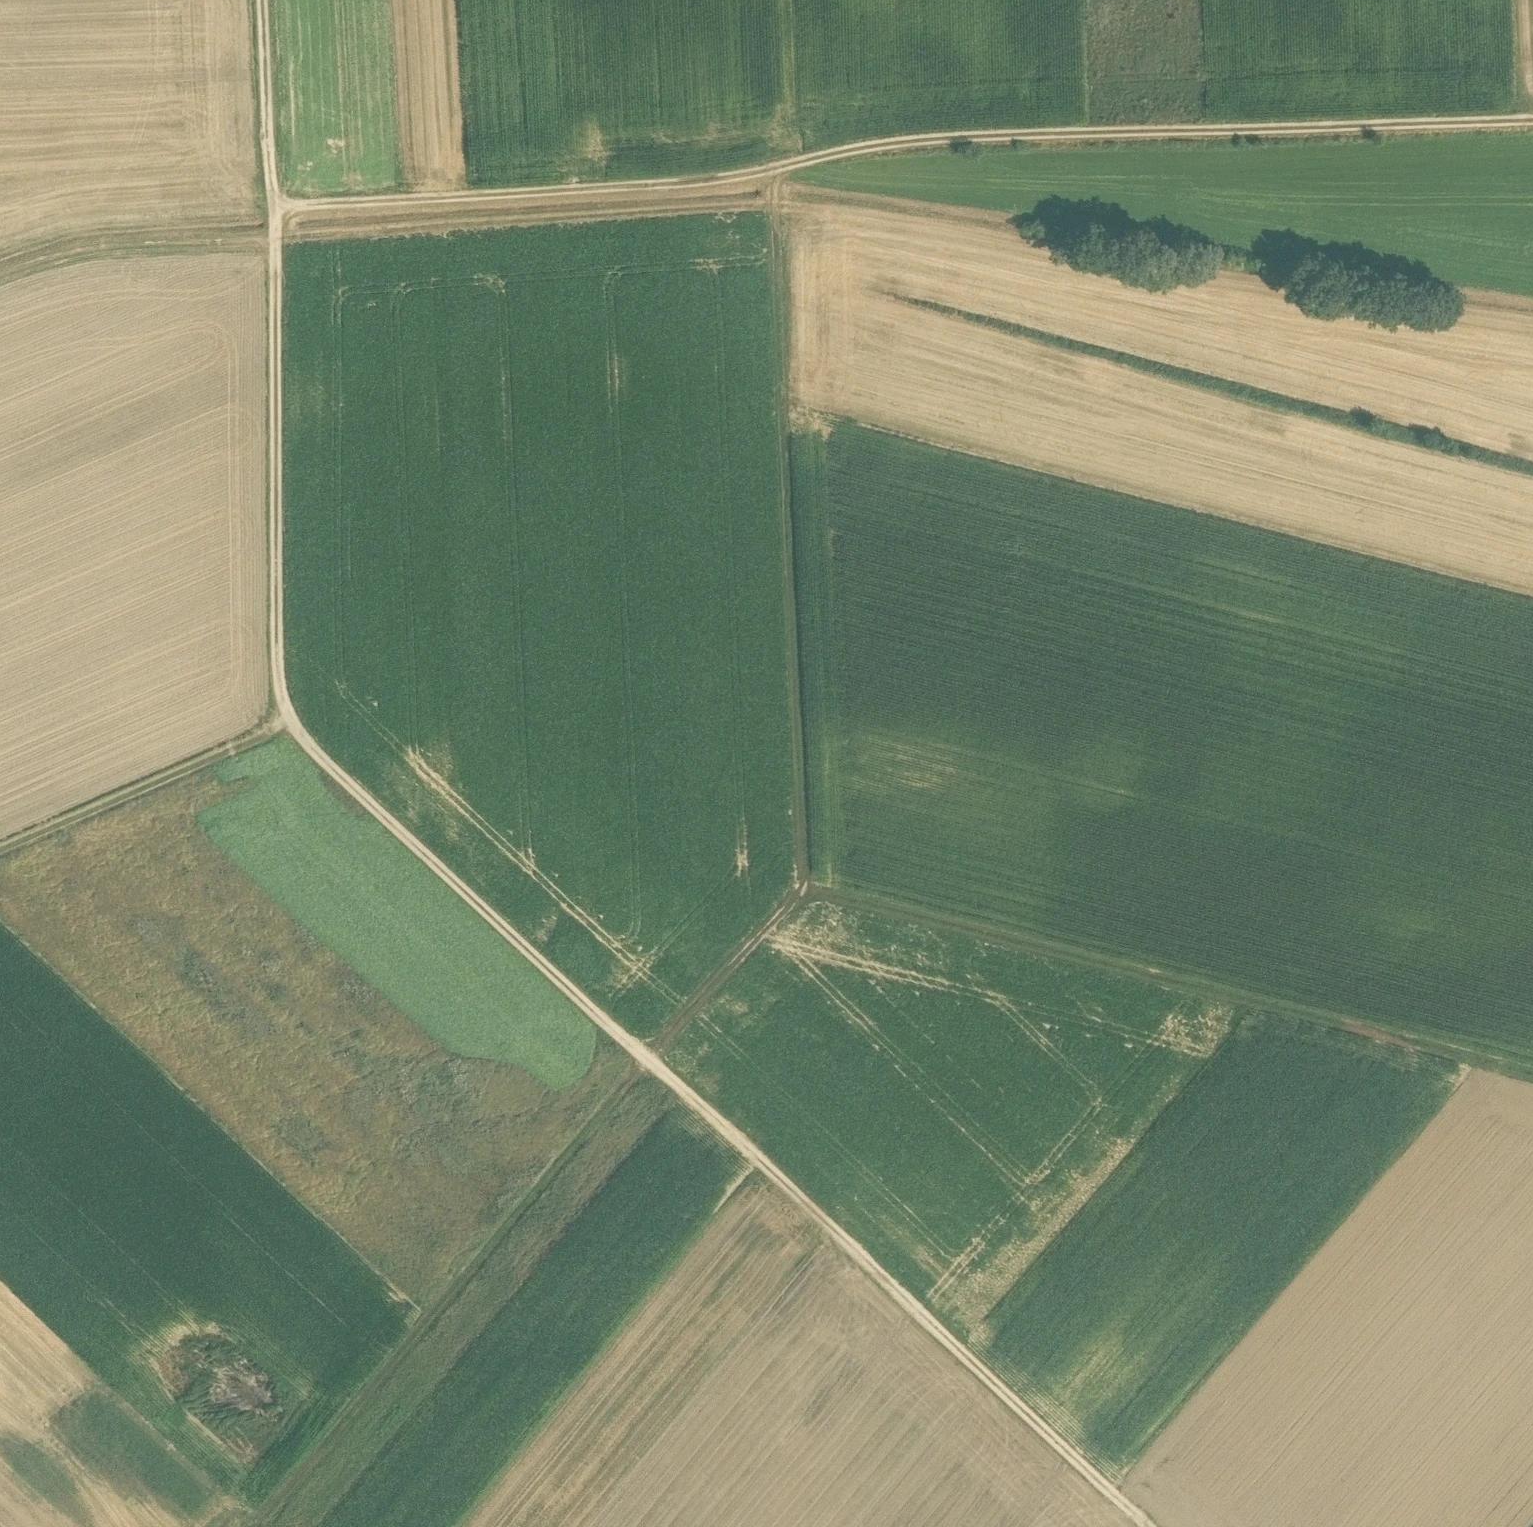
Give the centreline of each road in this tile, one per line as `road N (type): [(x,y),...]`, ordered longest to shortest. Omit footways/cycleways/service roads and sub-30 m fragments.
road 1 (track): [(273,210),(287,728),(1151,1526)]
road 2 (track): [(1532,124),(973,135),(838,151),(778,177),(273,210)]
road 3 (track): [(263,1526),(806,887)]
road 4 (track): [(806,887),(1532,1079)]
road 5 (track): [(778,177),(806,887)]
road 6 (track): [(0,275),(50,256),(274,241)]
road 7 (track): [(263,0),(273,210)]

